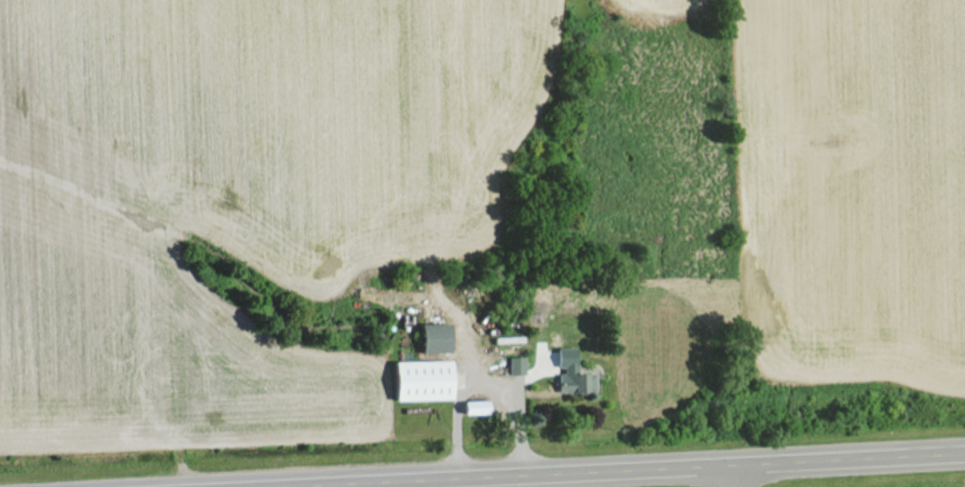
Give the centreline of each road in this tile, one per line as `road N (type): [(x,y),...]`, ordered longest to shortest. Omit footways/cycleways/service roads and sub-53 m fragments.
road 1 (trunk): [(964,449),(137,486)]

